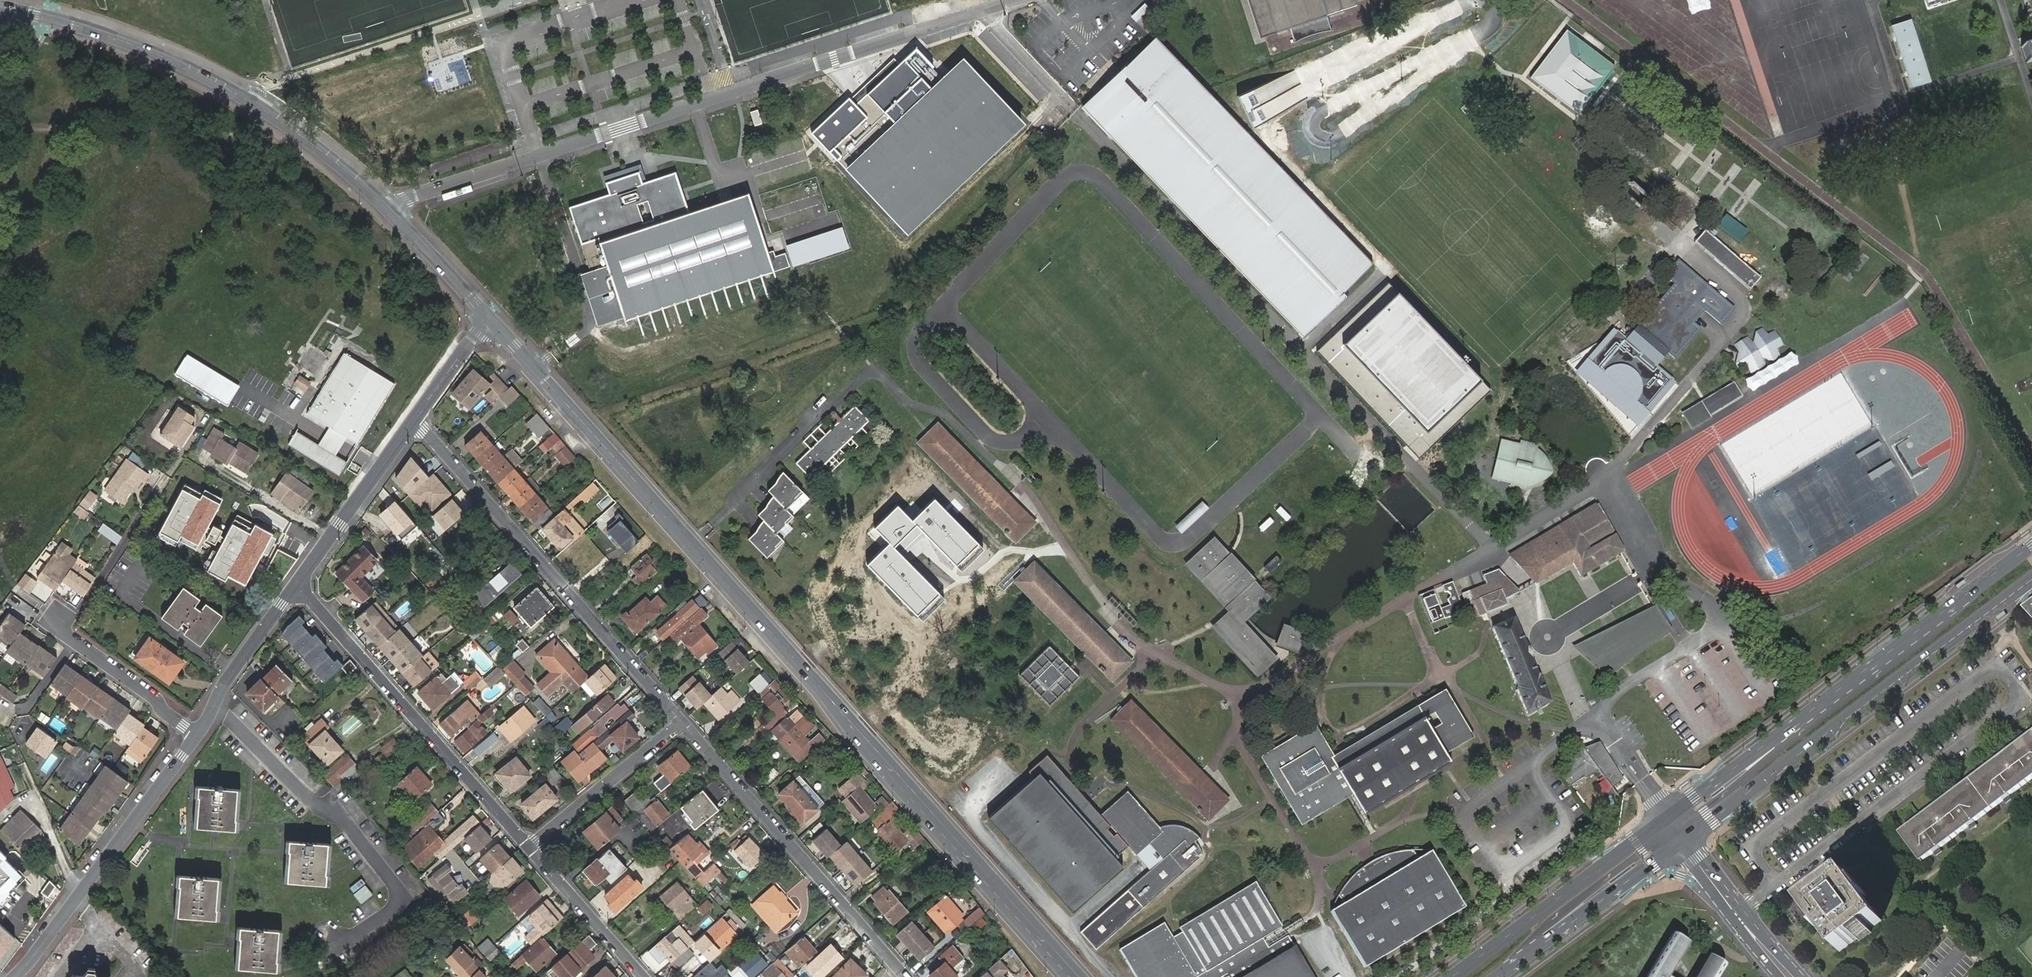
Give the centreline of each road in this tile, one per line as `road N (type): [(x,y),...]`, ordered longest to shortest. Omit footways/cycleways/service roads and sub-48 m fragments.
road 1 (tertiary): [(490,320),(1074,976)]
road 2 (unclassified): [(390,212),(416,195),(1012,0)]
road 3 (tertiary): [(0,7),(99,33),(204,76),(287,125),(390,212)]
road 4 (secondary): [(1685,840),(2031,579)]
road 5 (residential): [(682,722),(413,421)]
road 6 (residential): [(1740,912),(2022,700)]
road 7 (residential): [(292,588),(528,847)]
road 8 (residential): [(682,722),(906,976)]
road 9 (secondary): [(1920,629),(1890,665),(1704,811),(1685,840)]
road 10 (secondary): [(1920,629),(1669,818)]
road 11 (tertiary): [(14,976),(195,736)]
road 12 (secondary): [(1669,818),(1453,976)]
road 13 (tertiary): [(292,588),(413,421)]
road 14 (secondary): [(1523,958),(1552,919),(1643,851),(1669,818)]
road 15 (secondary): [(1523,958),(1685,840)]
road 16 (residential): [(682,722),(528,847)]
road 17 (residential): [(65,633),(165,477)]
road 18 (tertiary): [(195,736),(292,588)]
road 19 (residential): [(644,976),(528,847)]
road 20 (residential): [(195,736),(65,633)]
road 21 (tertiary): [(390,212),(490,320)]
road 22 (secondary): [(2031,545),(1920,629)]
road 23 (tertiary): [(413,421),(490,320)]

